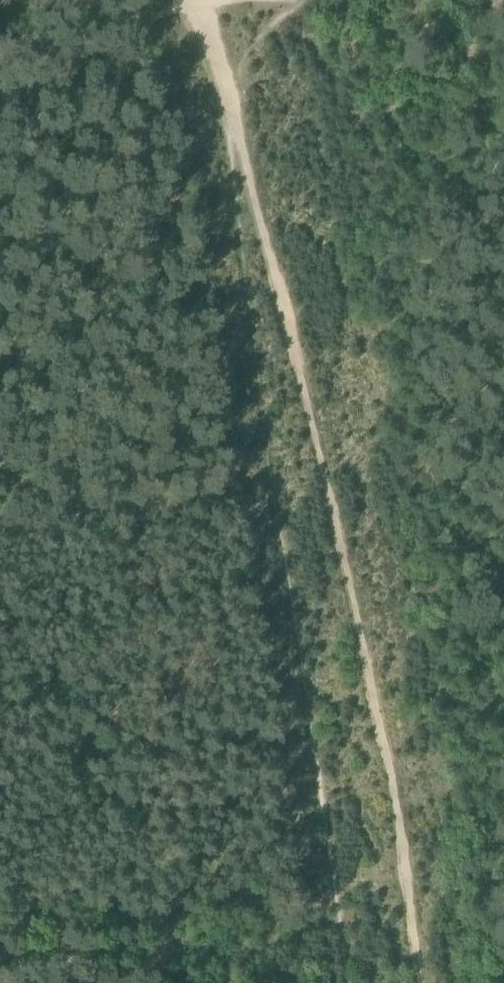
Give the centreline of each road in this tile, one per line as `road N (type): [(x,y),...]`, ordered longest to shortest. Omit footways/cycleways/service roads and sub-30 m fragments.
road 1 (track): [(183,0),(316,440),(414,982)]
road 2 (track): [(352,982),(256,385),(230,138)]

